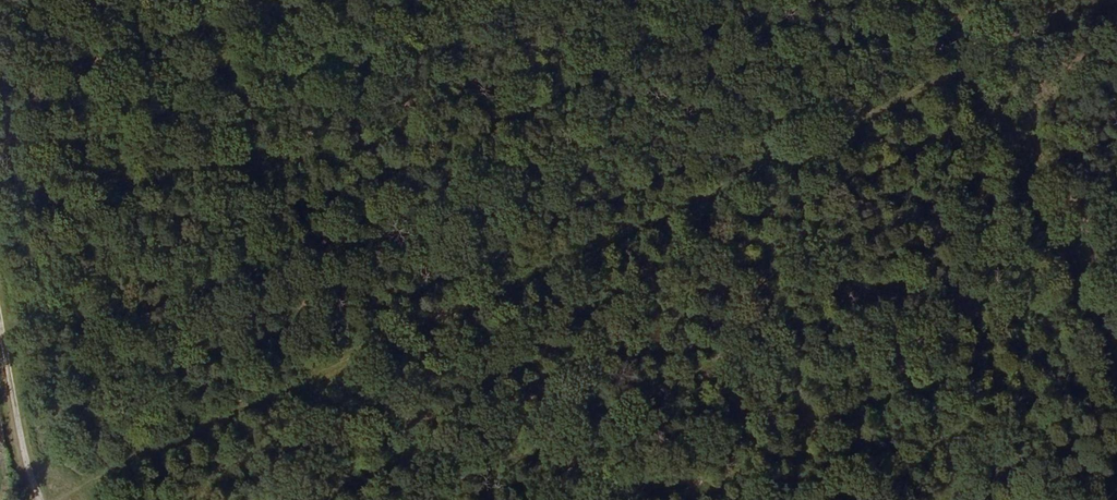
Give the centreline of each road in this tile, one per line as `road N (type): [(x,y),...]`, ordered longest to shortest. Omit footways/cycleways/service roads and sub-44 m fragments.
road 1 (track): [(106,499),(1116,12)]
road 2 (track): [(1116,347),(987,74)]
road 3 (track): [(0,226),(52,499)]

